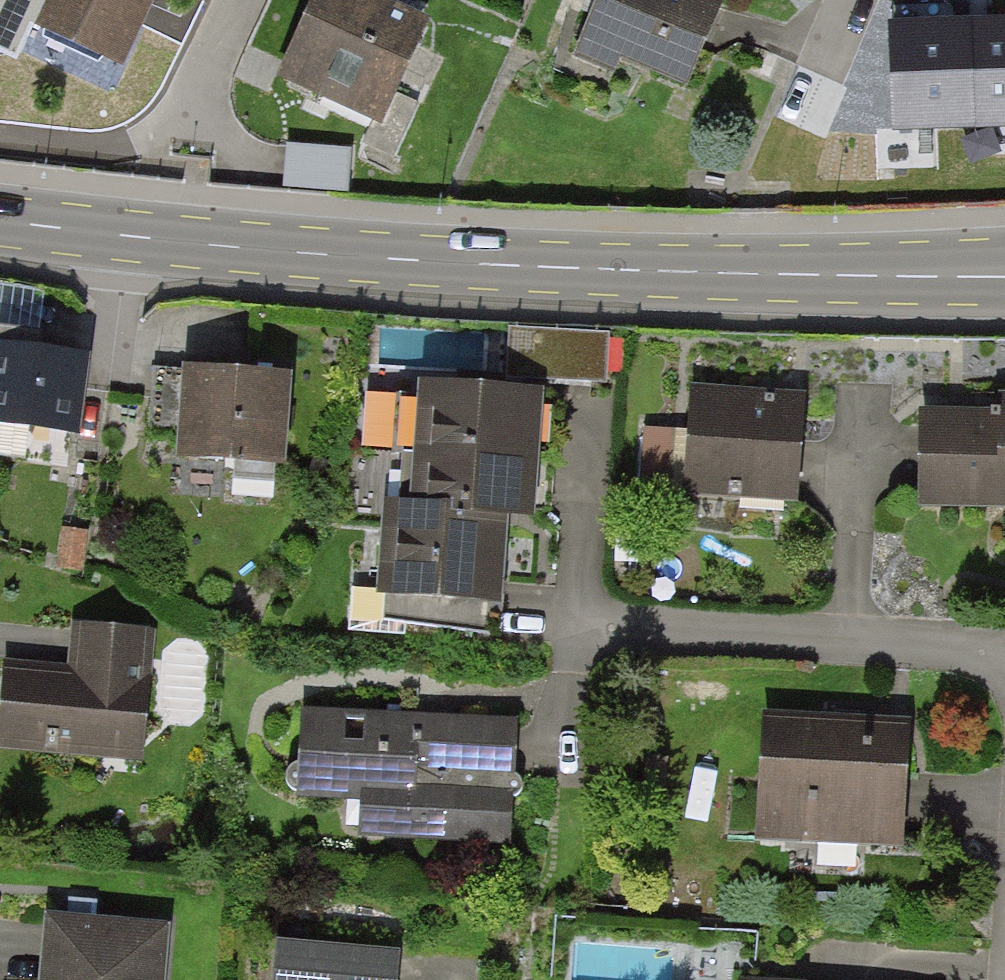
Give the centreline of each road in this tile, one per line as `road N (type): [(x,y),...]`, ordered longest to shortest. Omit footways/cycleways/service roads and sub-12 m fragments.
road 1 (primary): [(0,220),(311,254),(661,272),(1004,275)]
road 2 (residential): [(1004,653),(571,622)]
road 3 (residential): [(164,133),(196,95),(240,0)]

